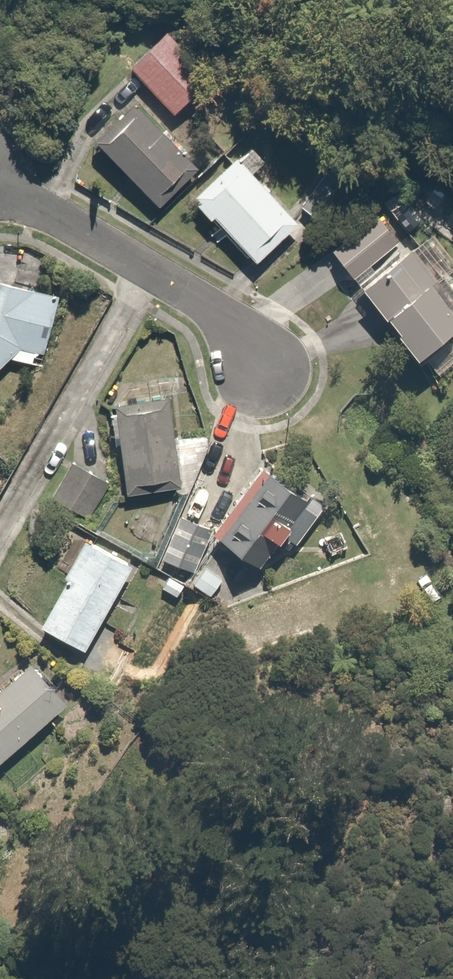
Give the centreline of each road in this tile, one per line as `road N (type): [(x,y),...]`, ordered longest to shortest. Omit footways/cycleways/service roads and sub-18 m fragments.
road 1 (residential): [(265,377),(220,320),(0,185)]

